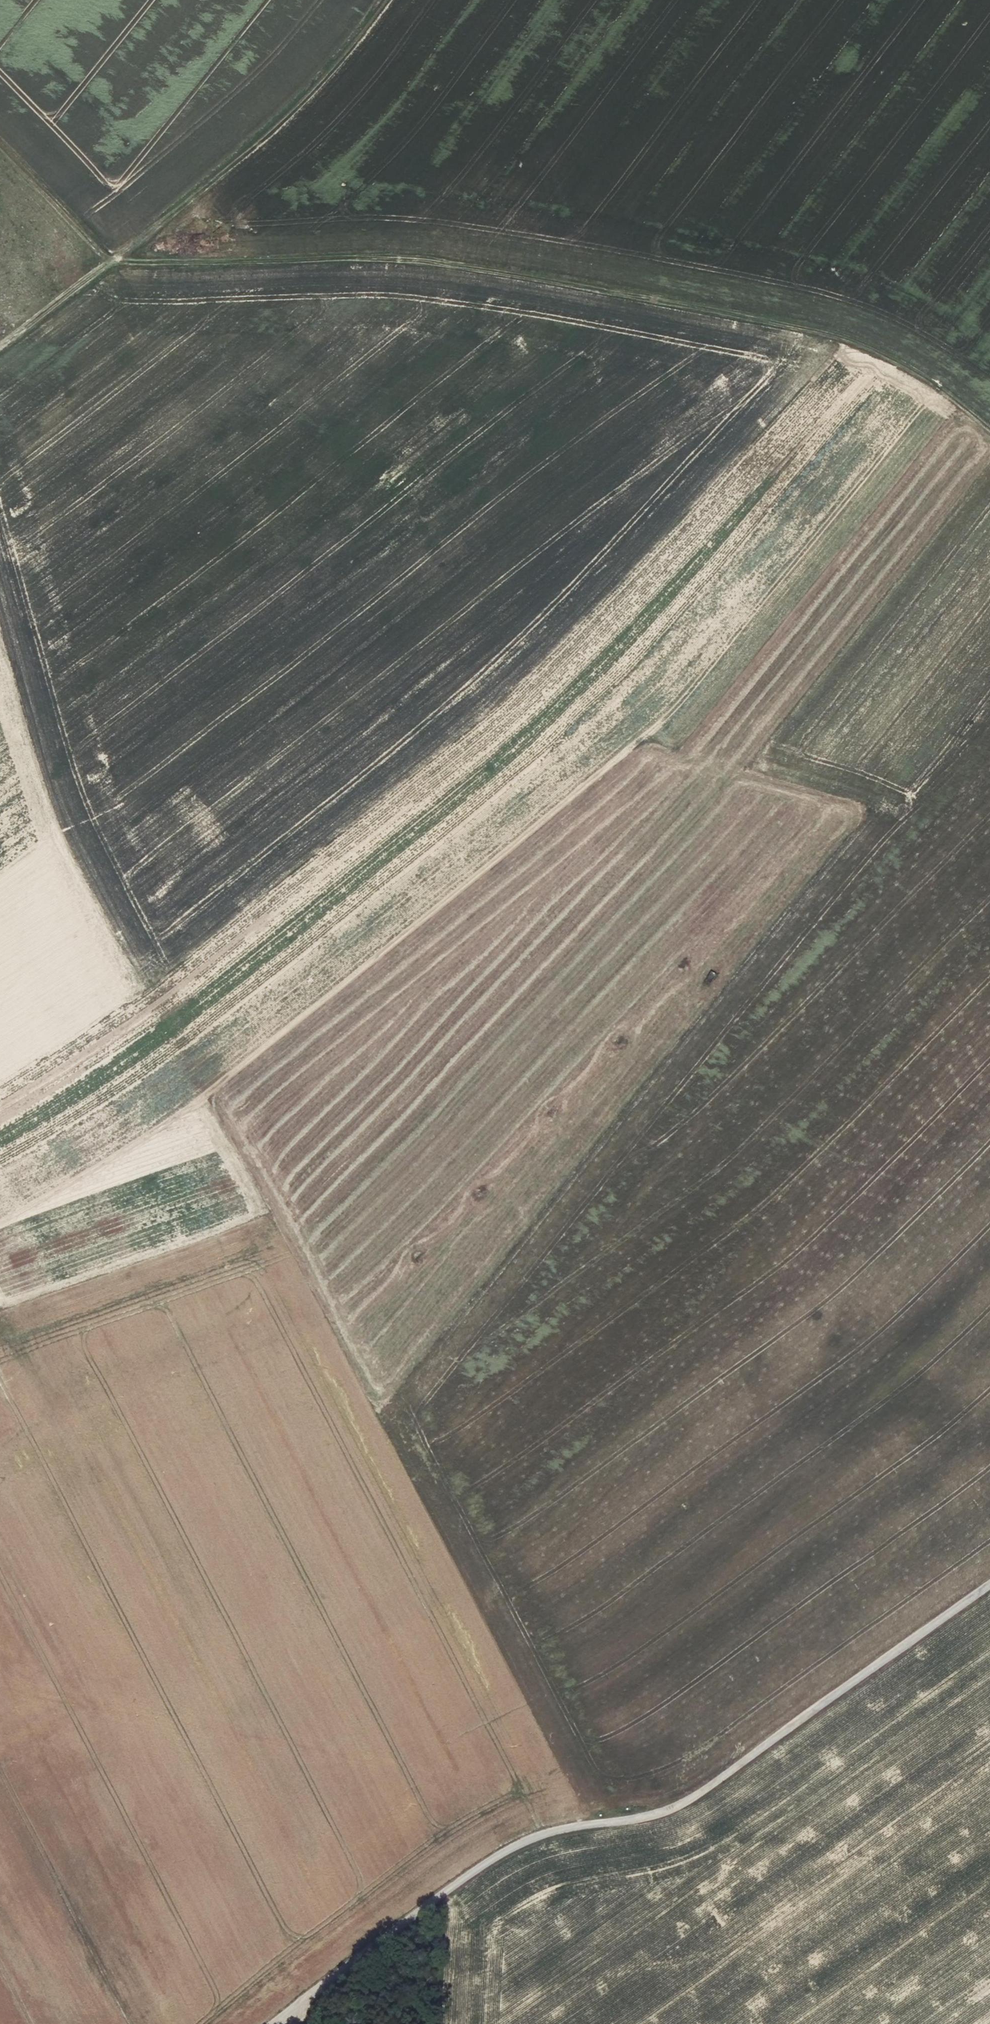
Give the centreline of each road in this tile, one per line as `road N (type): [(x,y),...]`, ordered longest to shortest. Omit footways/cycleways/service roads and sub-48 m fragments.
road 1 (track): [(120,262),(418,259),(802,327),(947,395),(989,430)]
road 2 (unclassified): [(271,2023),(470,1871),(588,1819),(684,1804),(989,1580)]
road 3 (track): [(0,347),(120,262),(279,123),(362,44),(392,0)]

